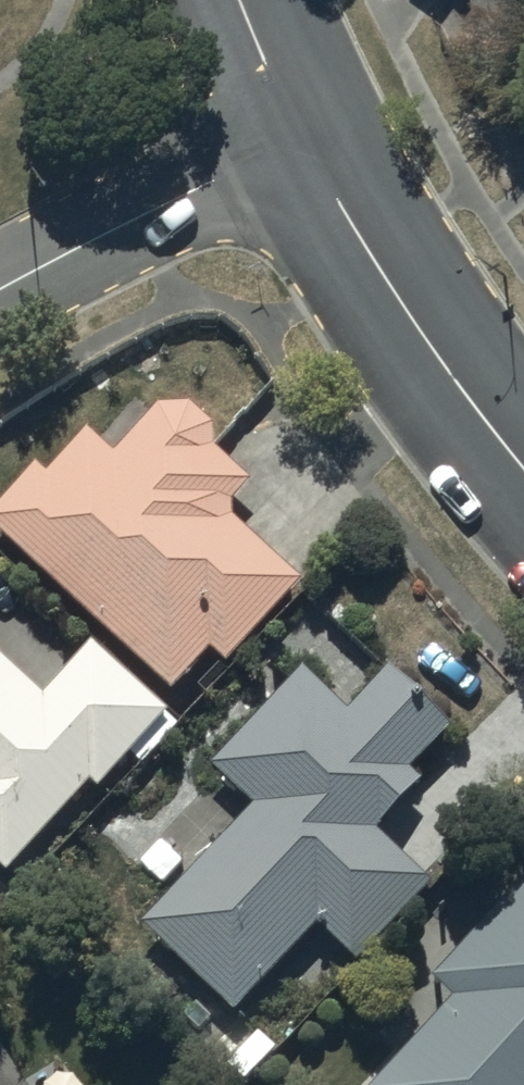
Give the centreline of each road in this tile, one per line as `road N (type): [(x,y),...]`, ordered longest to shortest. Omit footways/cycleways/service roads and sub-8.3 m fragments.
road 1 (residential): [(523,472),(407,306),(306,123)]
road 2 (residential): [(0,286),(306,123)]
road 3 (residential): [(306,123),(249,0)]

